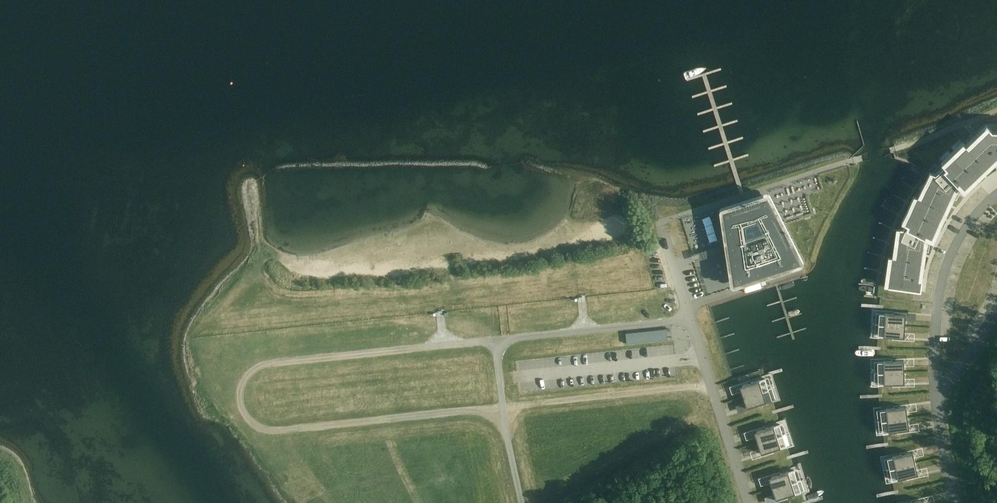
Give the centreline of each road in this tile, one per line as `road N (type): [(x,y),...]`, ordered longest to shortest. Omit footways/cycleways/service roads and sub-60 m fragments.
road 1 (residential): [(748,502),(659,222)]

